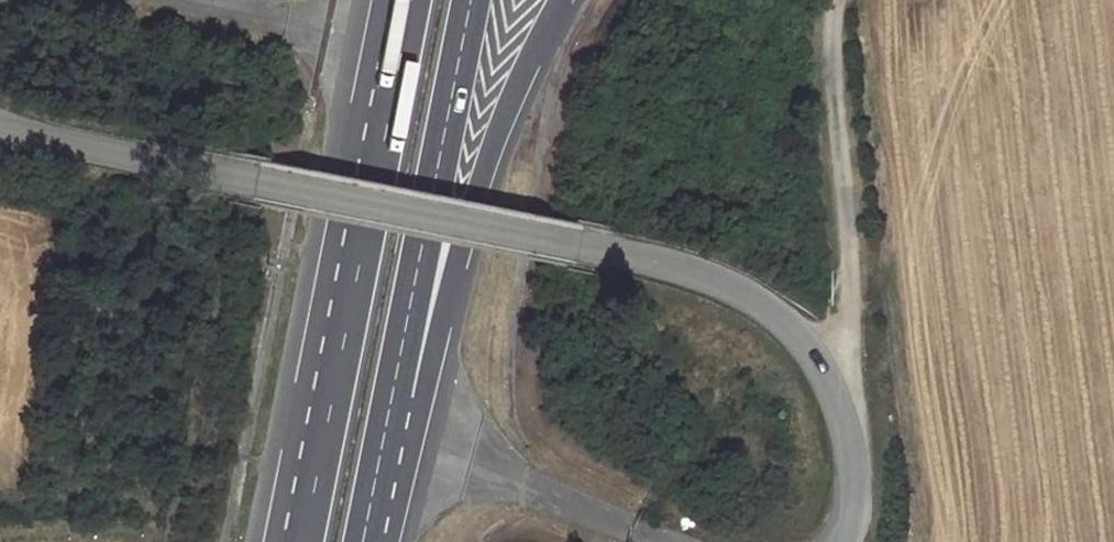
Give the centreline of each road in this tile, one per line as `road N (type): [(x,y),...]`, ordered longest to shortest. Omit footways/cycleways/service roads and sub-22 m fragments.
road 1 (unclassified): [(819,367),(776,312),(702,270),(0,123)]
road 2 (motorway): [(411,0),(303,541)]
road 3 (trunk): [(391,397),(430,366),(488,154),(558,0)]
road 4 (motorway): [(391,397),(469,0)]
road 5 (track): [(837,0),(856,300)]
road 6 (unclassified): [(835,541),(847,490),(840,428),(819,367)]
road 7 (motorway): [(362,541),(391,397)]

